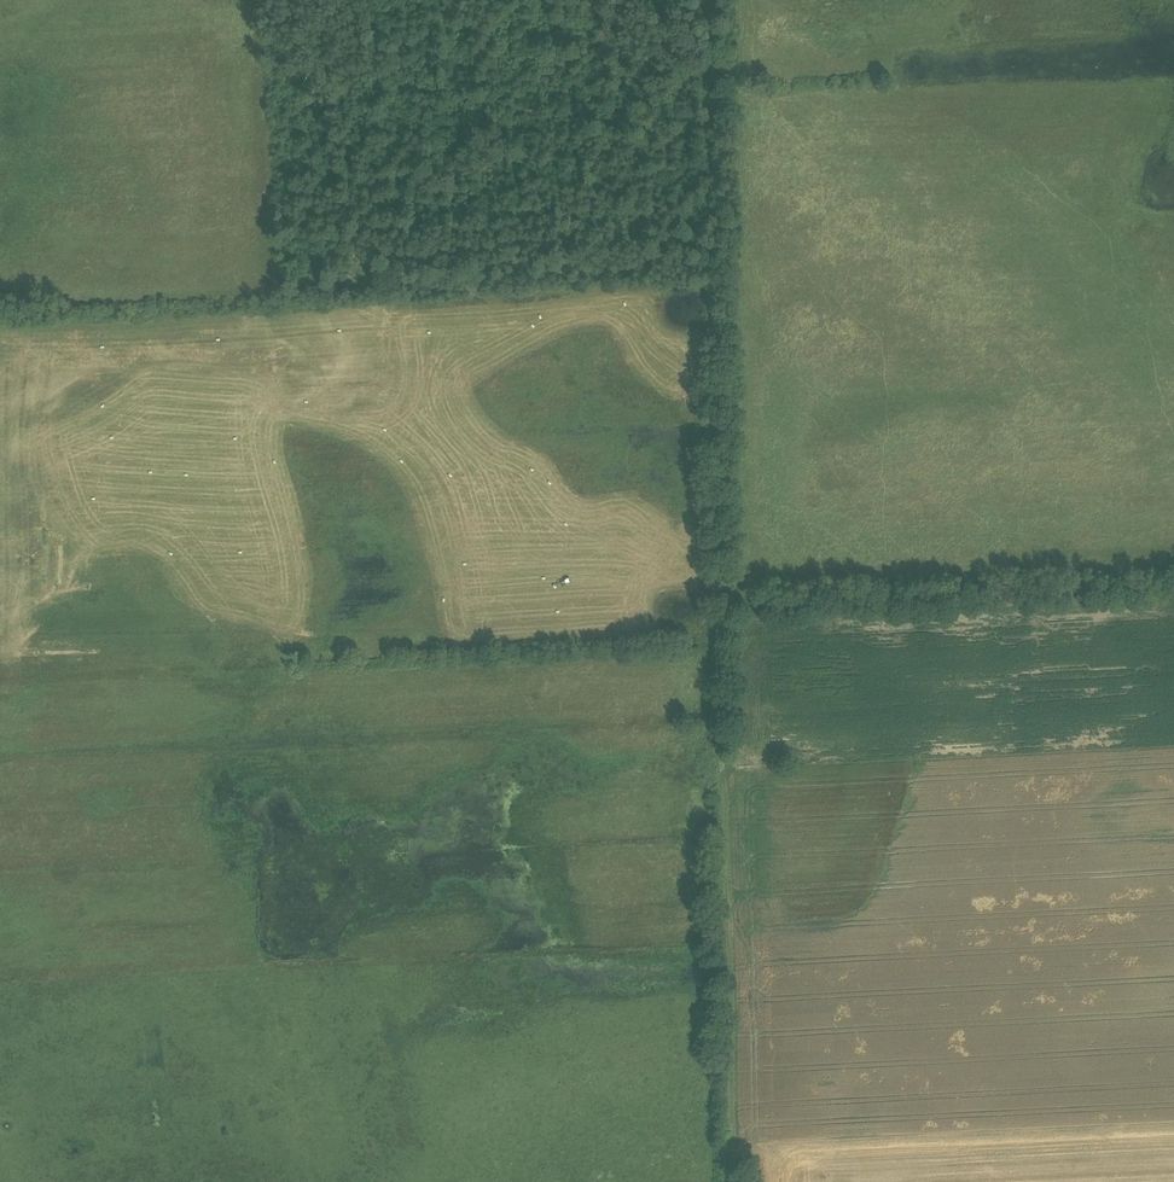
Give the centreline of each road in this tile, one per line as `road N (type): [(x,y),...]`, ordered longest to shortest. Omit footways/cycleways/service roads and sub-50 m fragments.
road 1 (track): [(731,1181),(714,0)]

